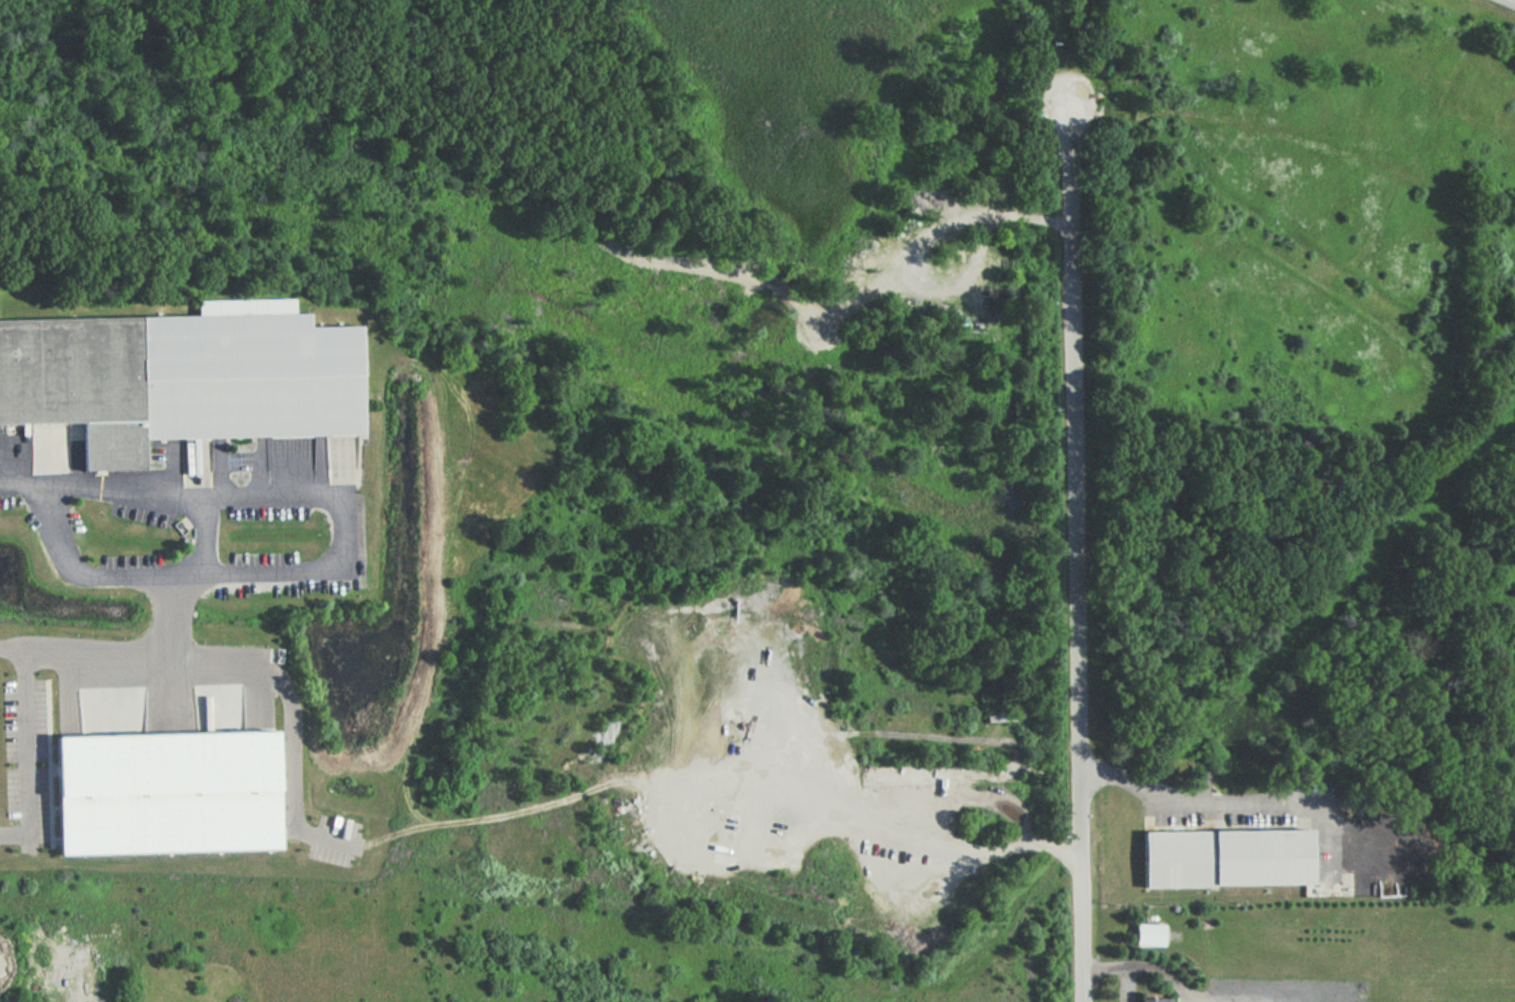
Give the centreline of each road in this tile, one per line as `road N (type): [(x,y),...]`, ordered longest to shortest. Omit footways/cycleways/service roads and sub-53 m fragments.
road 1 (residential): [(1070,103),(1082,1001)]

